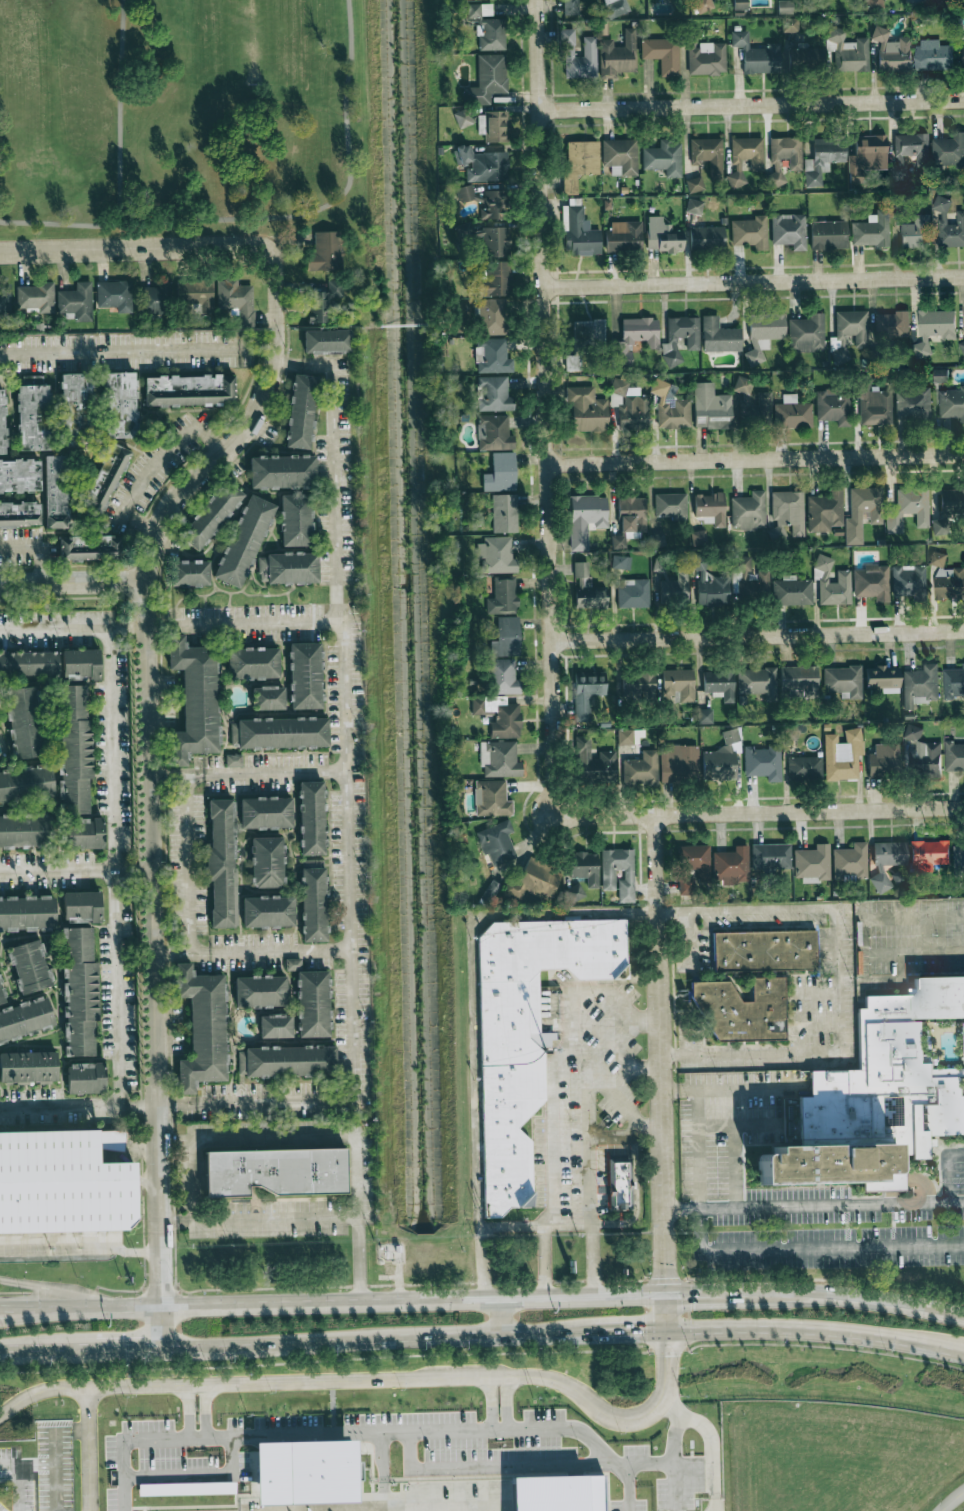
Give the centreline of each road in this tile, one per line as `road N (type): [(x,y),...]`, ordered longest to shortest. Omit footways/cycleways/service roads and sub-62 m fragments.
road 1 (residential): [(540,0),(555,780)]
road 2 (residential): [(165,1306),(144,583)]
road 3 (residential): [(671,1331),(659,817)]
road 4 (secondary): [(670,1300),(165,1306)]
road 5 (residential): [(346,772),(182,775),(188,948),(350,946)]
road 6 (residential): [(555,780),(555,816),(963,809)]
road 7 (residential): [(543,110),(963,99)]
road 8 (residential): [(546,286),(963,277)]
road 9 (residential): [(549,466),(963,456)]
road 10 (residential): [(554,642),(963,632)]
road 11 (secondary): [(166,1352),(573,1332)]
road 12 (residential): [(144,583),(165,518),(243,429),(274,369),(282,291),(276,255),(251,248)]
road 13 (secondary): [(671,1331),(851,1339),(963,1359)]
road 14 (residential): [(0,252),(251,248)]
road 15 (residential): [(118,1108),(114,870)]
road 16 (secondary): [(963,1318),(823,1298),(738,1298)]
road 17 (residential): [(161,1110),(363,1103)]
road 18 (residential): [(144,583),(0,585)]
road 19 (residential): [(0,871),(123,870)]

